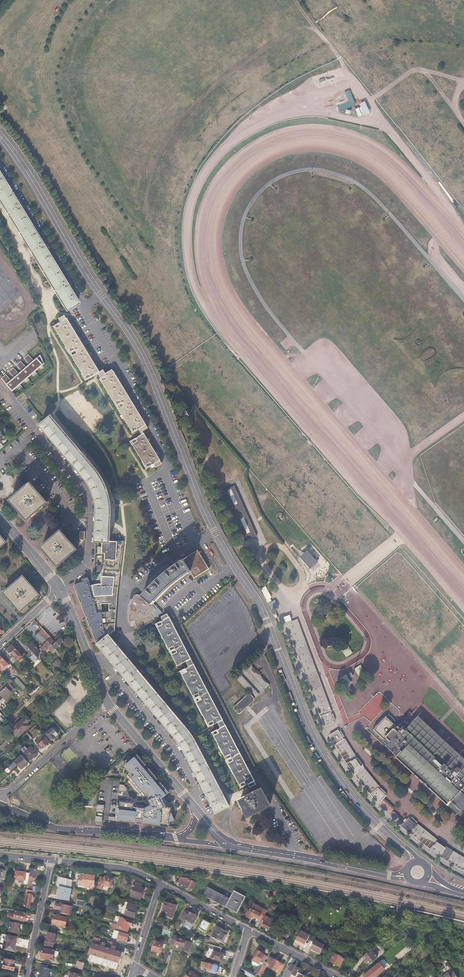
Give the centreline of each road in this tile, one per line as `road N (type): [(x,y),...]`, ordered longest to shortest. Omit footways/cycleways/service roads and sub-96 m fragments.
road 1 (tertiary): [(0,139),(148,369),(202,506),(263,611),(321,751),(404,848)]
road 2 (track): [(263,555),(246,548),(196,406),(102,277),(0,104)]
road 3 (tertiary): [(0,804),(60,829),(181,838)]
road 4 (residential): [(59,589),(89,562),(90,507),(87,492),(38,438)]
road 5 (track): [(350,578),(463,711)]
road 6 (tertiary): [(230,843),(394,876)]
road 7 (residential): [(107,702),(0,799)]
road 8 (tertiary): [(107,702),(198,812)]
road 9 (tertiary): [(59,589),(107,702)]
road 10 (track): [(260,503),(310,575),(340,581)]

